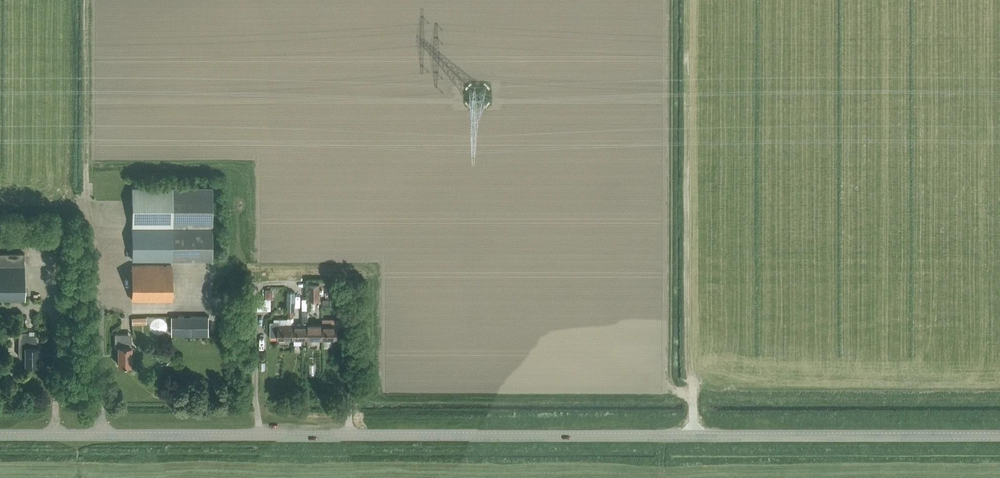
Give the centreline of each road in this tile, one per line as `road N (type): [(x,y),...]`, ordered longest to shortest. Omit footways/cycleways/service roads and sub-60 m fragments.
road 1 (unclassified): [(999,436),(0,436)]
road 2 (track): [(686,0),(692,436)]

